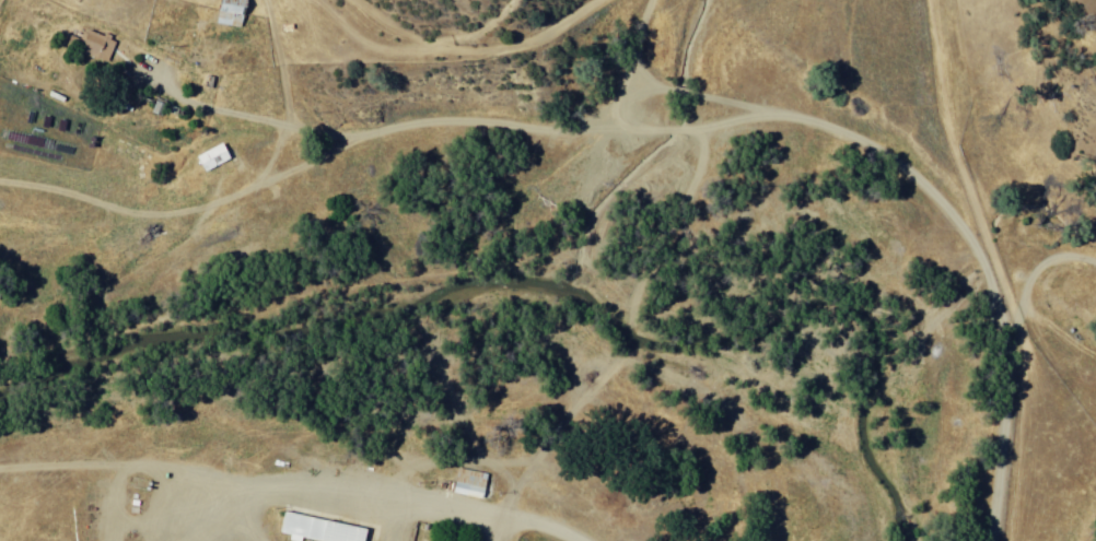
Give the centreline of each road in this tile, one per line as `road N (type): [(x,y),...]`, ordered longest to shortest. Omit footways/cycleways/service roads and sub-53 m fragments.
road 1 (track): [(990,540),(1005,438),(1005,341),(982,263),(947,208),(902,165),(794,116),(610,111)]
road 2 (track): [(296,164),(353,130),(417,116),(563,127),(610,111)]
road 3 (track): [(329,0),(370,39),(471,54),(517,44),(594,0)]
road 4 (track): [(324,485),(523,517),(589,540)]
road 5 (track): [(140,314),(191,233),(296,164)]
road 6 (track): [(296,164),(269,0)]

